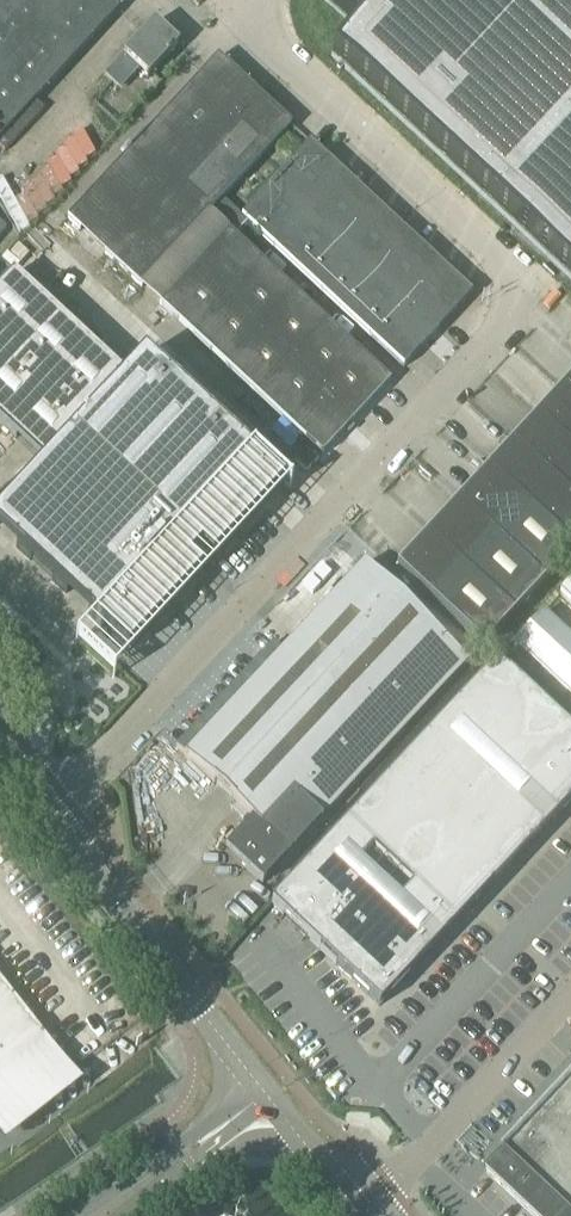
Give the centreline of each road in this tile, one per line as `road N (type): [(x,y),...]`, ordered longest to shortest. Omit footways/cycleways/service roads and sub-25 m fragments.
road 1 (unclassified): [(47,822),(499,341),(516,300),(496,260),(276,58),(255,21),(263,0)]
road 2 (unclassified): [(257,1086),(47,822)]
road 3 (unclassified): [(358,1210),(570,994)]
road 4 (unclassified): [(257,1086),(77,1215)]
road 5 (unclassified): [(141,1215),(278,1112)]
road 6 (unclassified): [(358,1210),(278,1112)]

